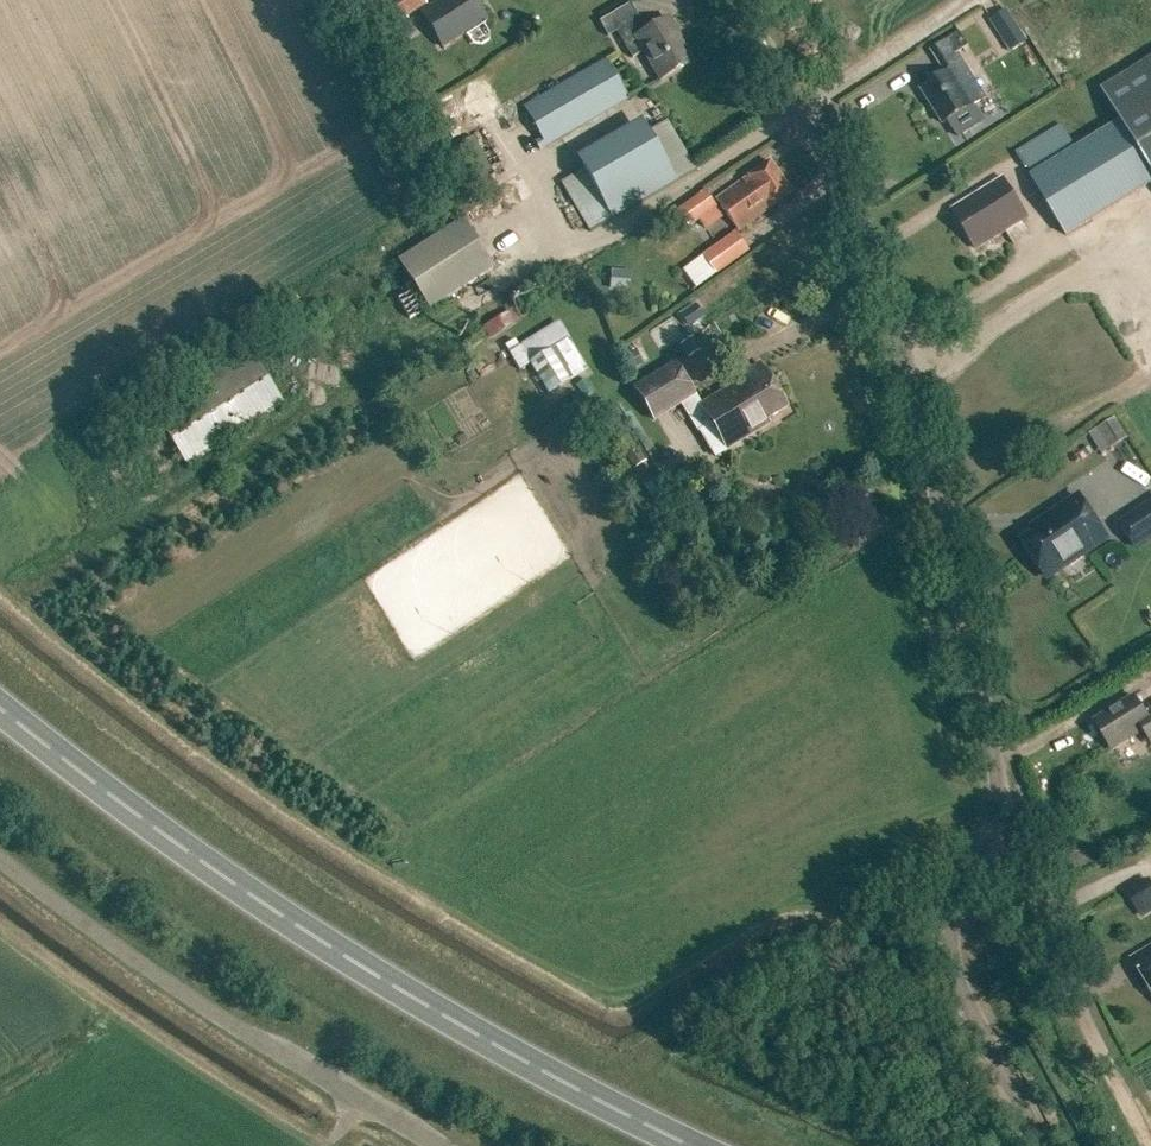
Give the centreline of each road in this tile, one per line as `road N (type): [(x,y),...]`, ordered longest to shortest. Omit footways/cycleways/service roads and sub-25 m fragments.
road 1 (unclassified): [(1042,1145),(953,985),(956,896),(1007,827),(883,287),(810,115),(733,0)]
road 2 (trunk): [(694,1145),(321,945),(0,708)]
road 3 (unclassified): [(449,1145),(184,988),(0,859)]
road 4 (track): [(1149,1145),(1007,827)]

